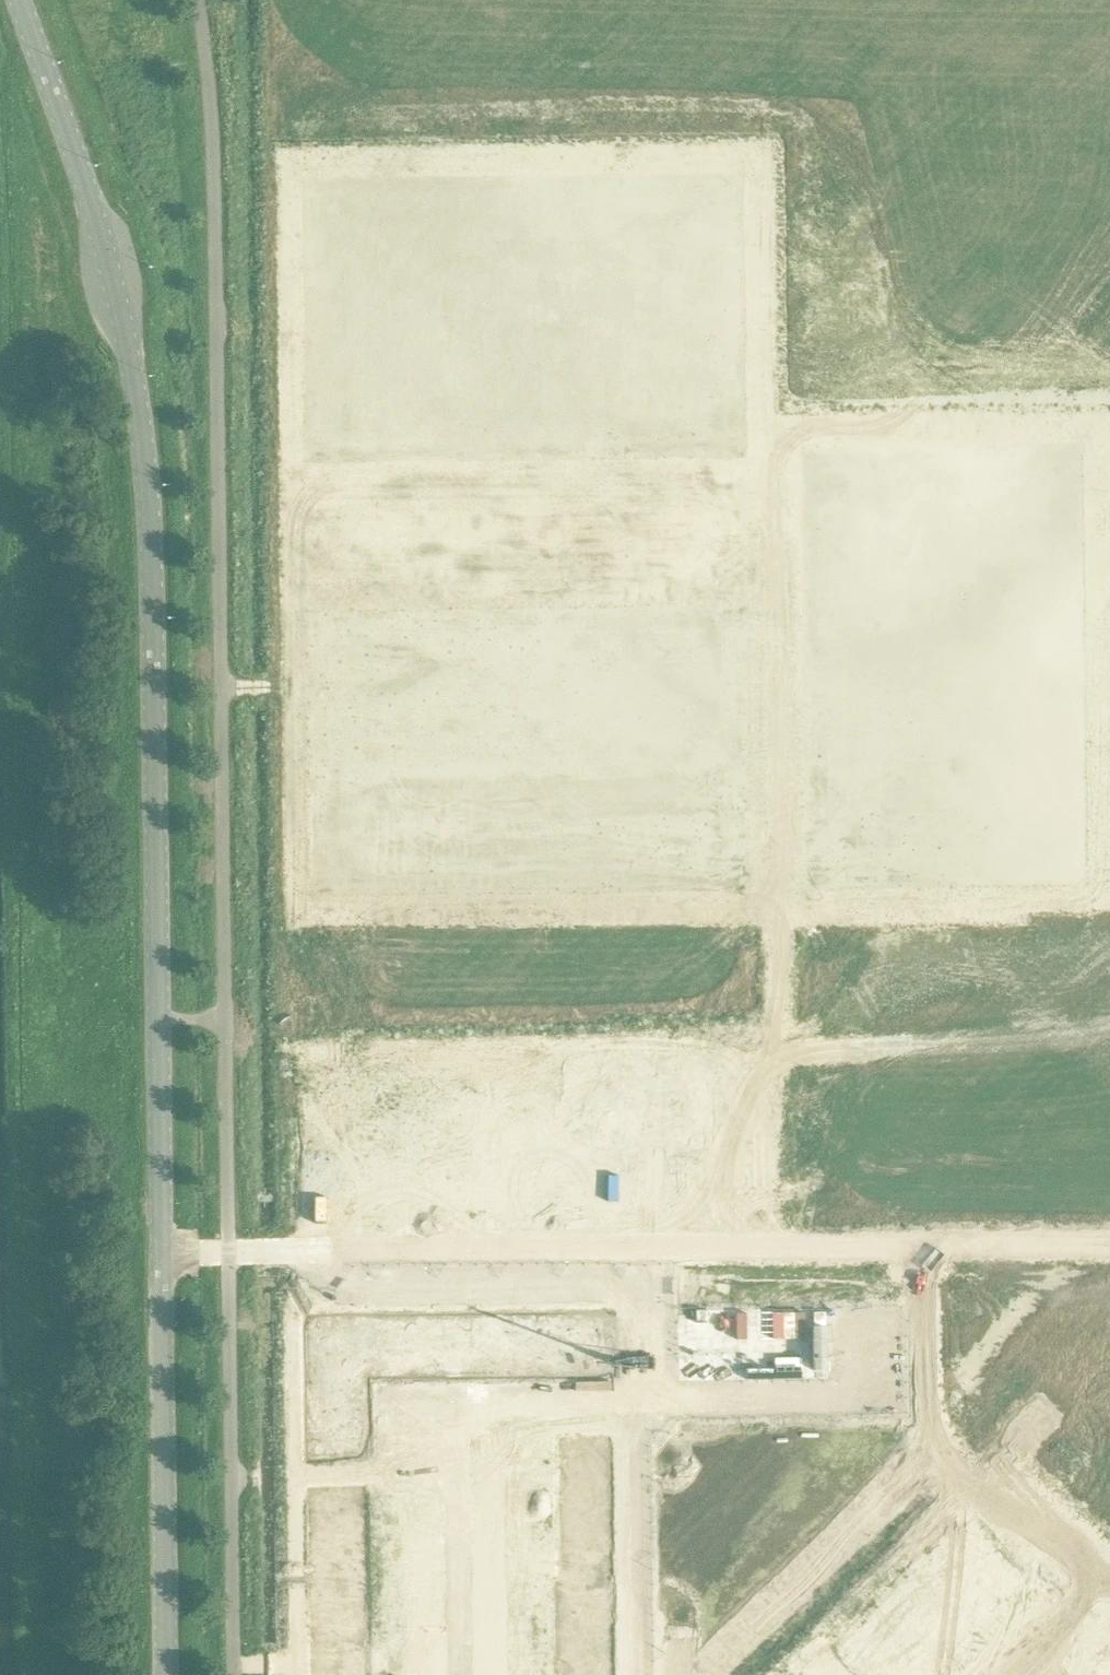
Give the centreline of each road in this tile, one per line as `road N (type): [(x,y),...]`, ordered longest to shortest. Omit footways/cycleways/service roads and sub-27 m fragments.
road 1 (track): [(28,1674),(21,862),(0,45)]
road 2 (tertiary): [(159,1254),(144,439),(105,244),(19,0)]
road 3 (unclassified): [(228,1253),(218,438),(200,0)]
road 4 (residential): [(698,1674),(928,1450),(923,1244)]
road 5 (residential): [(632,1248),(638,1674)]
road 6 (unclassified): [(233,1674),(228,1253)]
road 7 (tertiary): [(163,1674),(159,1254)]
road 8 (residential): [(228,1253),(632,1248)]
road 9 (residential): [(632,1248),(923,1244)]
road 10 (residential): [(923,1244),(1109,1245)]
road 11 (residential): [(1109,1582),(1081,1581),(977,1478)]

